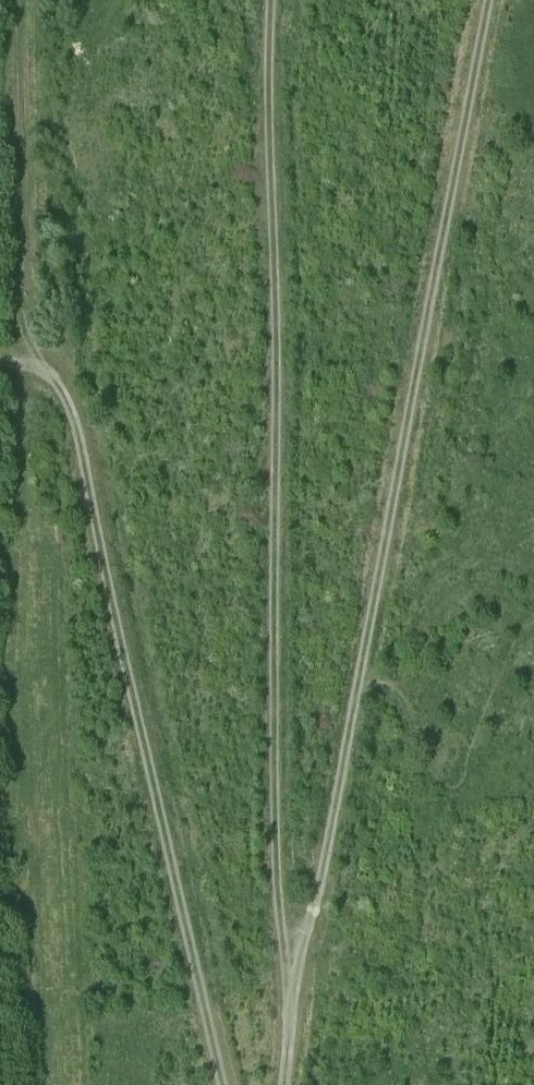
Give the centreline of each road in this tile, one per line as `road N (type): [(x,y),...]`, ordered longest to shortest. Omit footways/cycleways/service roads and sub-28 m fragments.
road 1 (track): [(505,0),(364,712),(286,1033),(260,1049),(215,1042),(57,380),(0,363)]
road 2 (track): [(286,1033),(281,0)]
road 3 (track): [(21,0),(26,234),(17,305),(39,370)]

